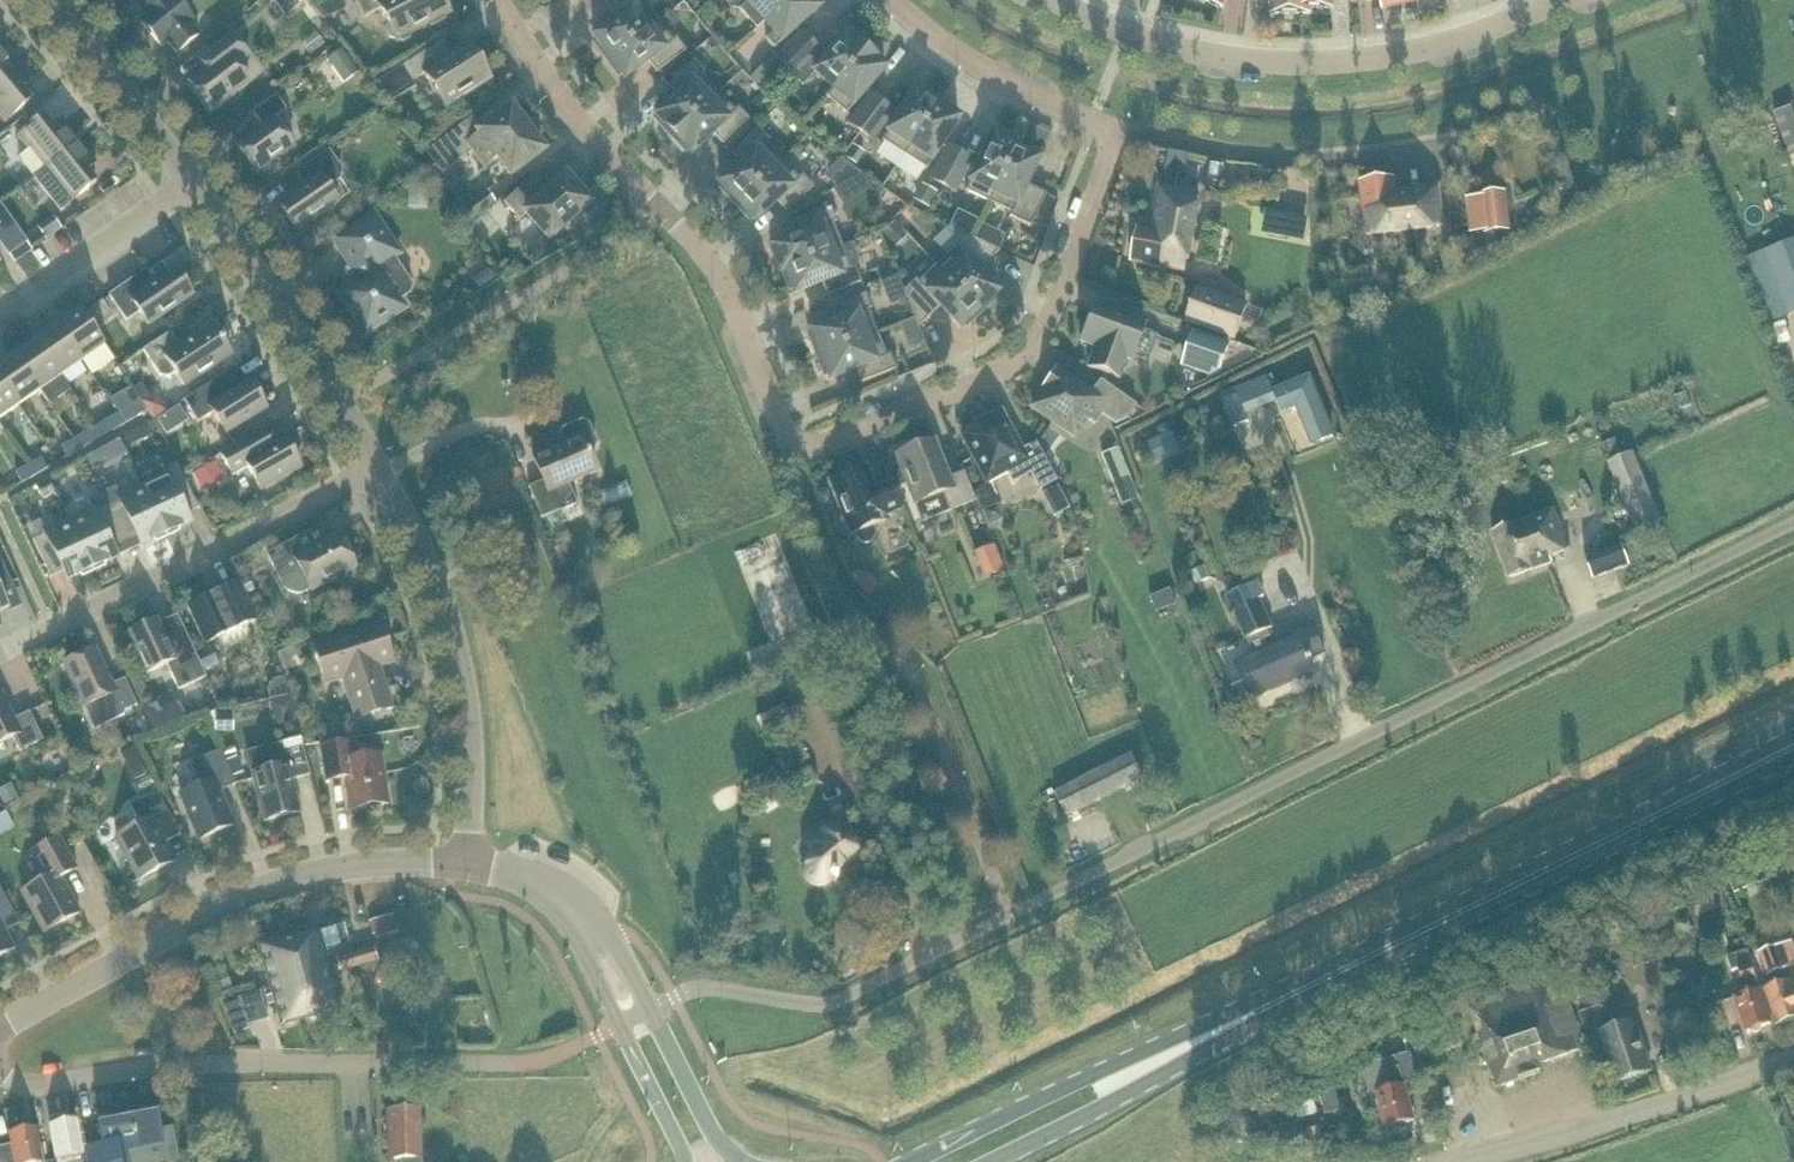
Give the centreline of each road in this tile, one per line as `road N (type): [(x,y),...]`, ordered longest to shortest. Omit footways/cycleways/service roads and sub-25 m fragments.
road 1 (unclassified): [(649,1011),(696,991),(839,1004),(1793,524)]
road 2 (residential): [(501,0),(567,103),(719,280),(798,450),(984,383),(1026,356),(1052,319),(1115,129)]
road 3 (primary): [(1204,1041),(1793,749)]
road 4 (residential): [(1567,0),(1414,52),(1308,64),(1181,49),(1053,0)]
road 5 (unclassified): [(513,1065),(206,1065),(19,1086),(0,1069)]
road 6 (tertiary): [(0,1033),(271,890),(390,863),(467,863)]
road 7 (residential): [(0,654),(378,471)]
road 8 (residential): [(467,863),(471,739),(461,667),(431,577),(378,471)]
road 9 (unclassified): [(1457,1161),(1548,1141),(1793,1060)]
road 10 (residential): [(378,471),(304,344),(194,180)]
road 11 (primary): [(1204,1041),(1093,1075),(911,1161)]
road 12 (residential): [(1115,129),(1241,154),(1391,155)]
road 13 (residential): [(888,0),(991,75),(1115,129)]
road 14 (primary): [(991,1161),(1204,1041)]
road 15 (residential): [(0,316),(194,180)]
road 16 (residential): [(194,180),(51,0)]
road 17 (tertiary): [(730,1161),(649,1011)]
road 18 (tertiary): [(621,1025),(685,1161)]
road 19 (tertiary): [(467,863),(541,885),(592,931)]

